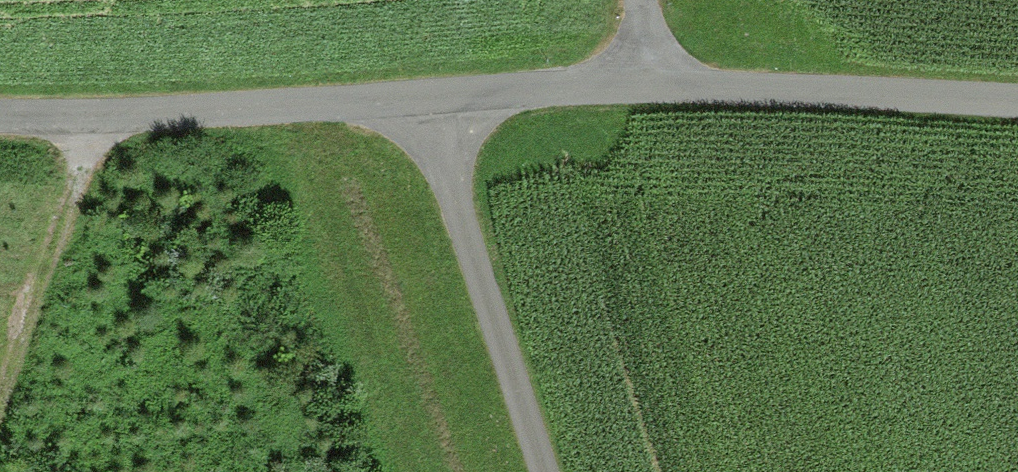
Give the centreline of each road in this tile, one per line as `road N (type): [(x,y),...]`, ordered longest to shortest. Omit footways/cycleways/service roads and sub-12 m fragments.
road 1 (unclassified): [(446,107),(688,86),(1017,114)]
road 2 (unclassified): [(0,118),(220,125),(446,107)]
road 3 (unclassified): [(559,471),(446,107)]

